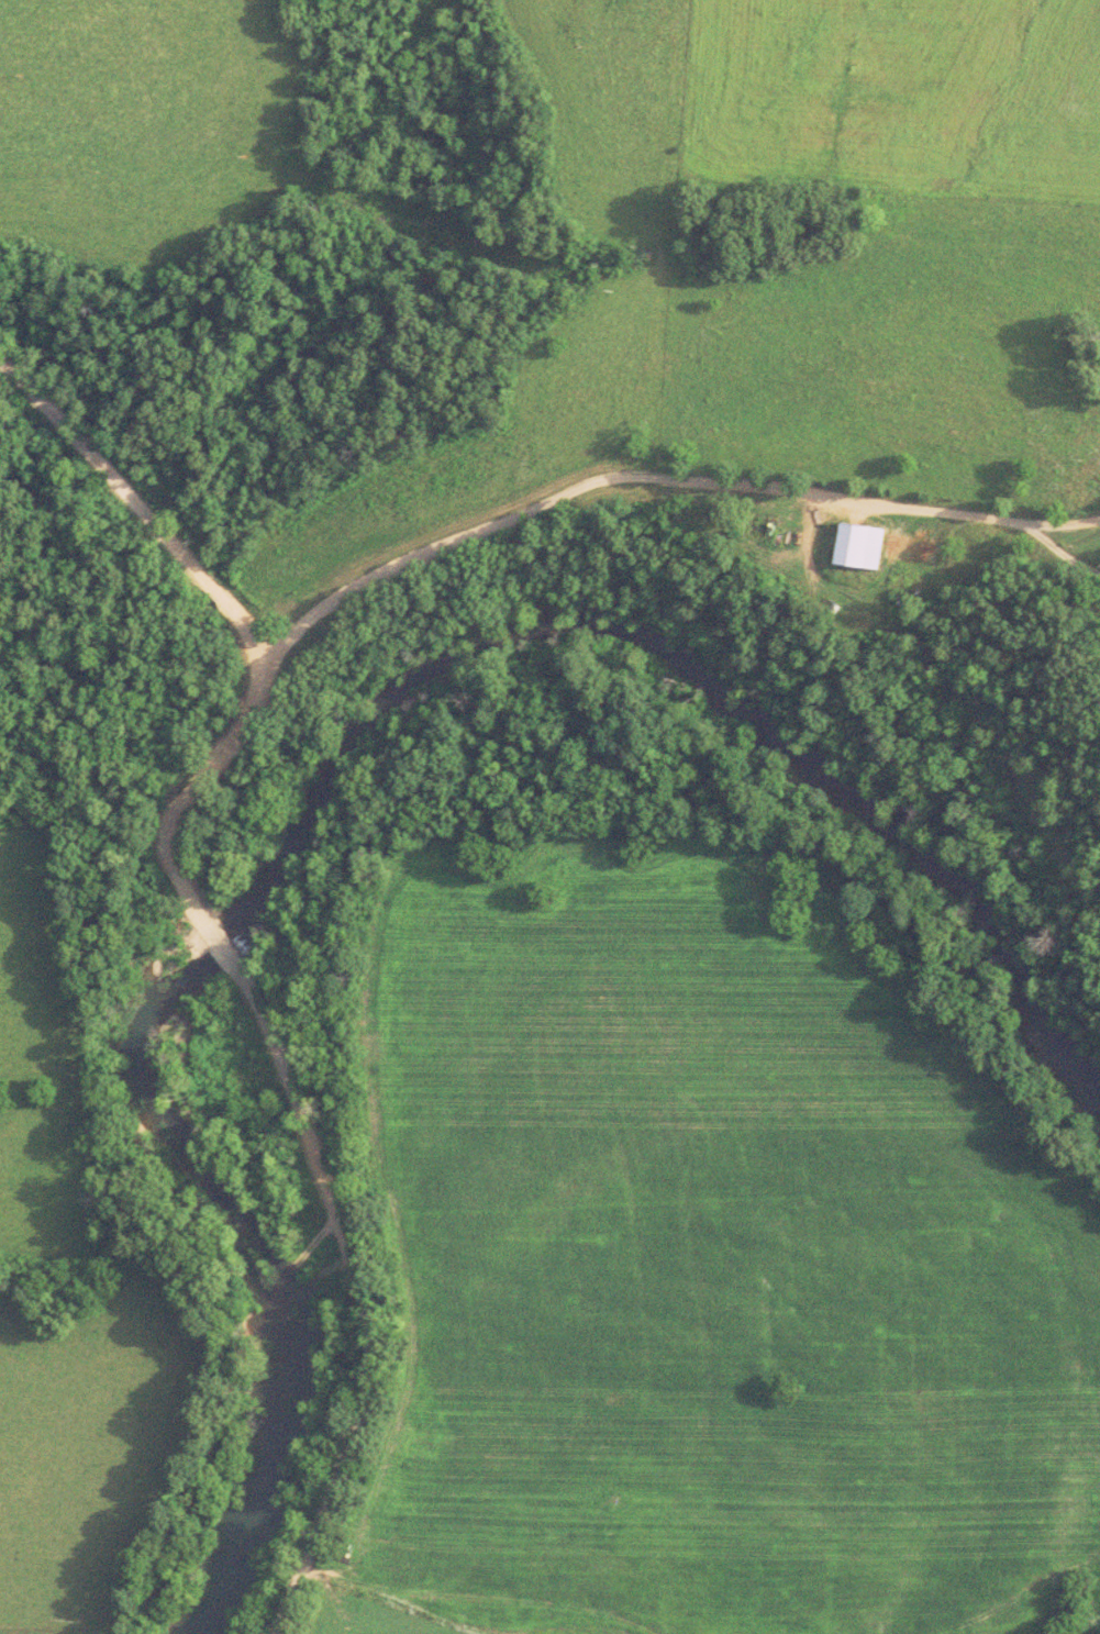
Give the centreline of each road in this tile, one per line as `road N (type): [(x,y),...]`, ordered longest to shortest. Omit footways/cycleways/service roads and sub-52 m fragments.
road 1 (residential): [(279,1633),(357,1433),(368,1343),(263,1030),(187,904),(169,853),(174,816),(229,747),(267,662),(205,580),(0,364)]

